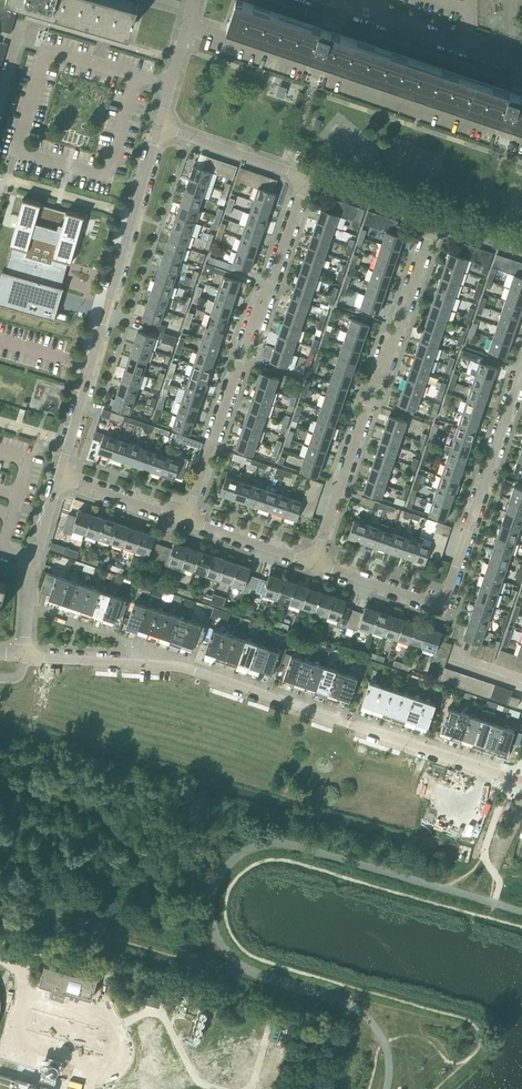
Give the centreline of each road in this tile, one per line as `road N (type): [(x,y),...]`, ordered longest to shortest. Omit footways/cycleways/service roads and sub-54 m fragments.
road 1 (unclassified): [(509,779),(176,667),(24,654)]
road 2 (unclassified): [(521,372),(442,605),(314,563)]
road 3 (unclassified): [(186,521),(308,176)]
road 4 (unclassified): [(58,478),(160,127)]
road 5 (unclassified): [(314,563),(433,219)]
road 6 (unclassified): [(521,139),(187,27)]
road 7 (unclassified): [(308,176),(160,127)]
road 8 (unclassified): [(521,66),(378,17)]
road 9 (unclassified): [(186,521),(58,478)]
road 10 (unclassified): [(314,563),(186,521)]
road 11 (unclassified): [(433,219),(308,176)]

